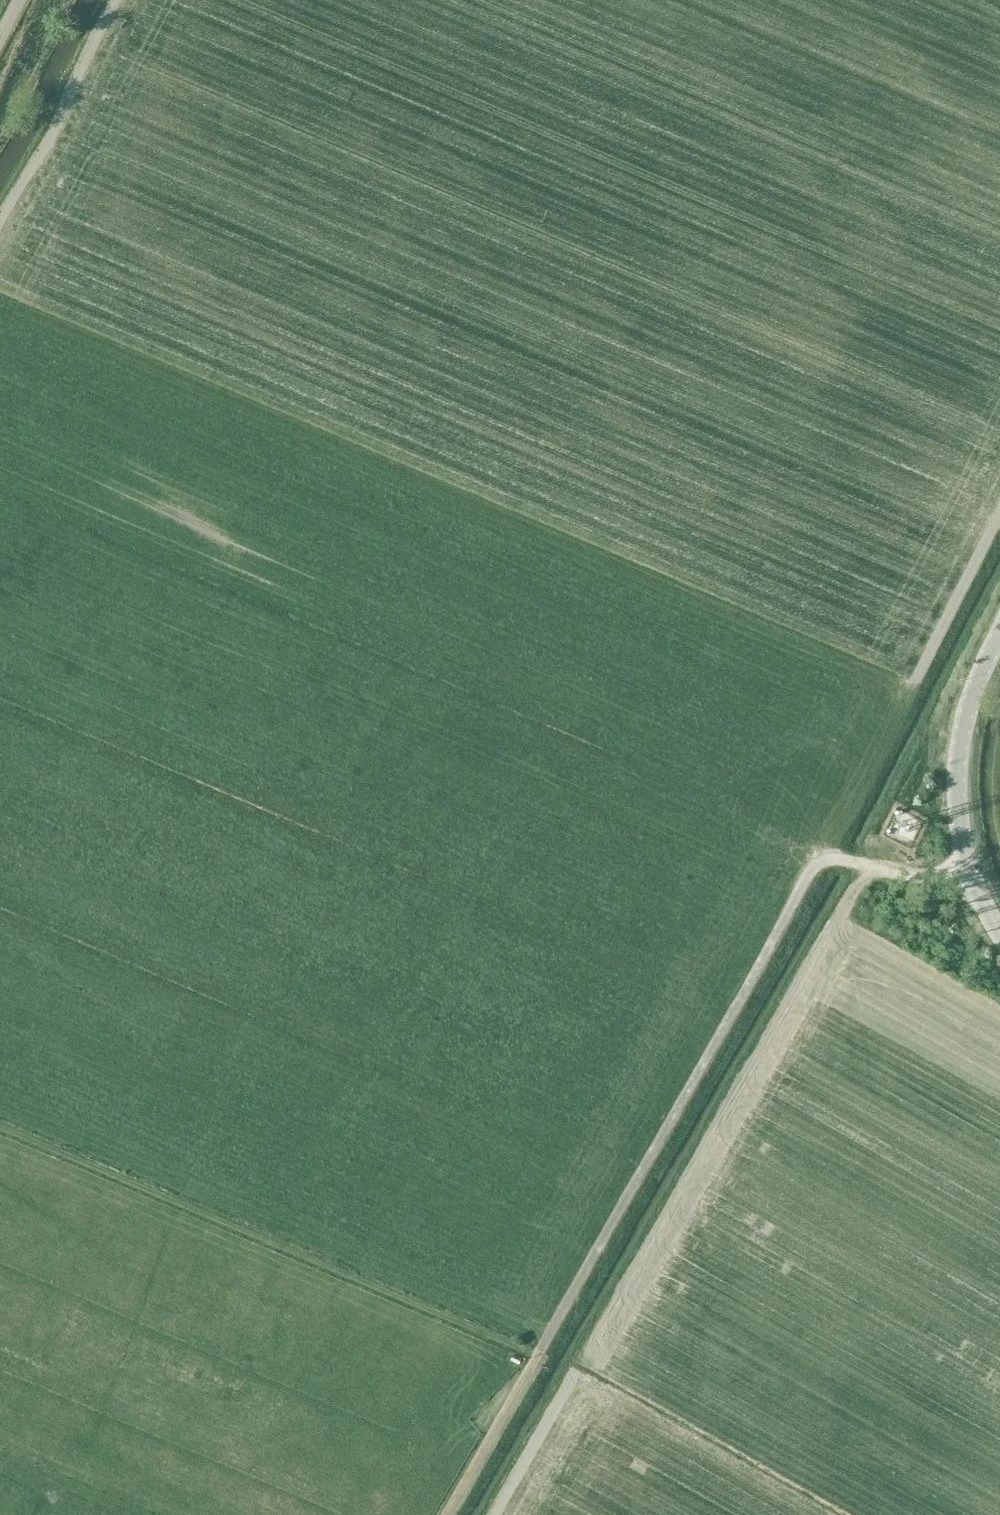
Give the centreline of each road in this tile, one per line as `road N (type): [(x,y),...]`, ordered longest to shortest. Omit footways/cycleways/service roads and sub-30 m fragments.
road 1 (tertiary): [(999,935),(984,912),(958,831),(966,724),(999,632)]

